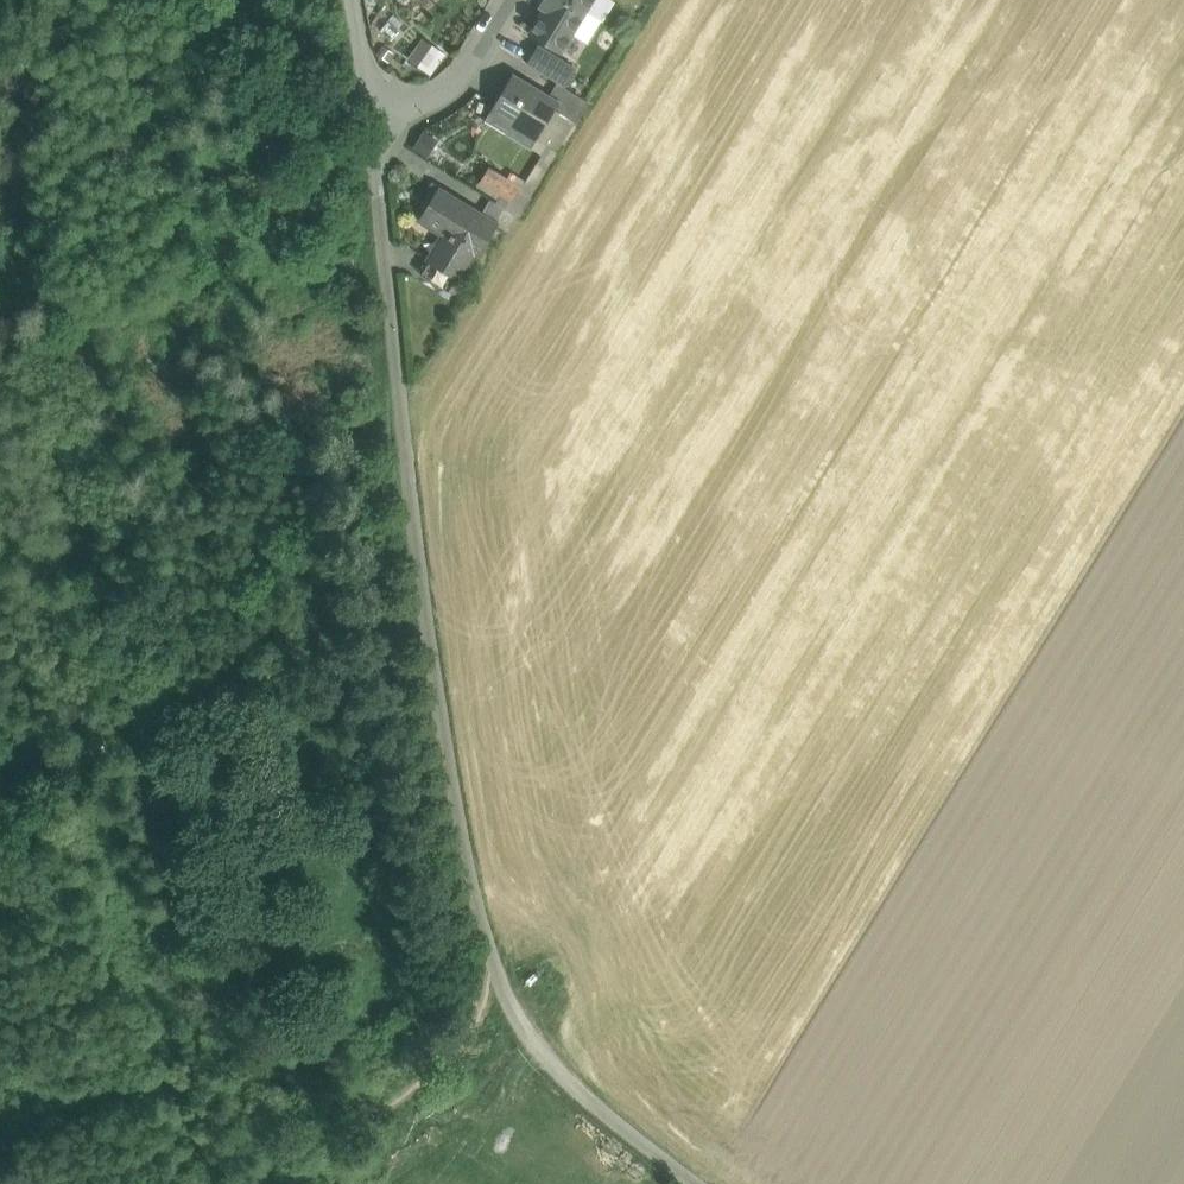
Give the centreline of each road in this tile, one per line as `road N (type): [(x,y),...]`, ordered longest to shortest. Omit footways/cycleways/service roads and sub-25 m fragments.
road 1 (unclassified): [(391,319),(459,837),(502,981),(527,1036),(585,1096),(700,1183)]
road 2 (residential): [(373,119),(391,319)]
road 3 (residential): [(373,119),(480,61),(515,0)]
road 4 (residential): [(357,0),(373,119)]

